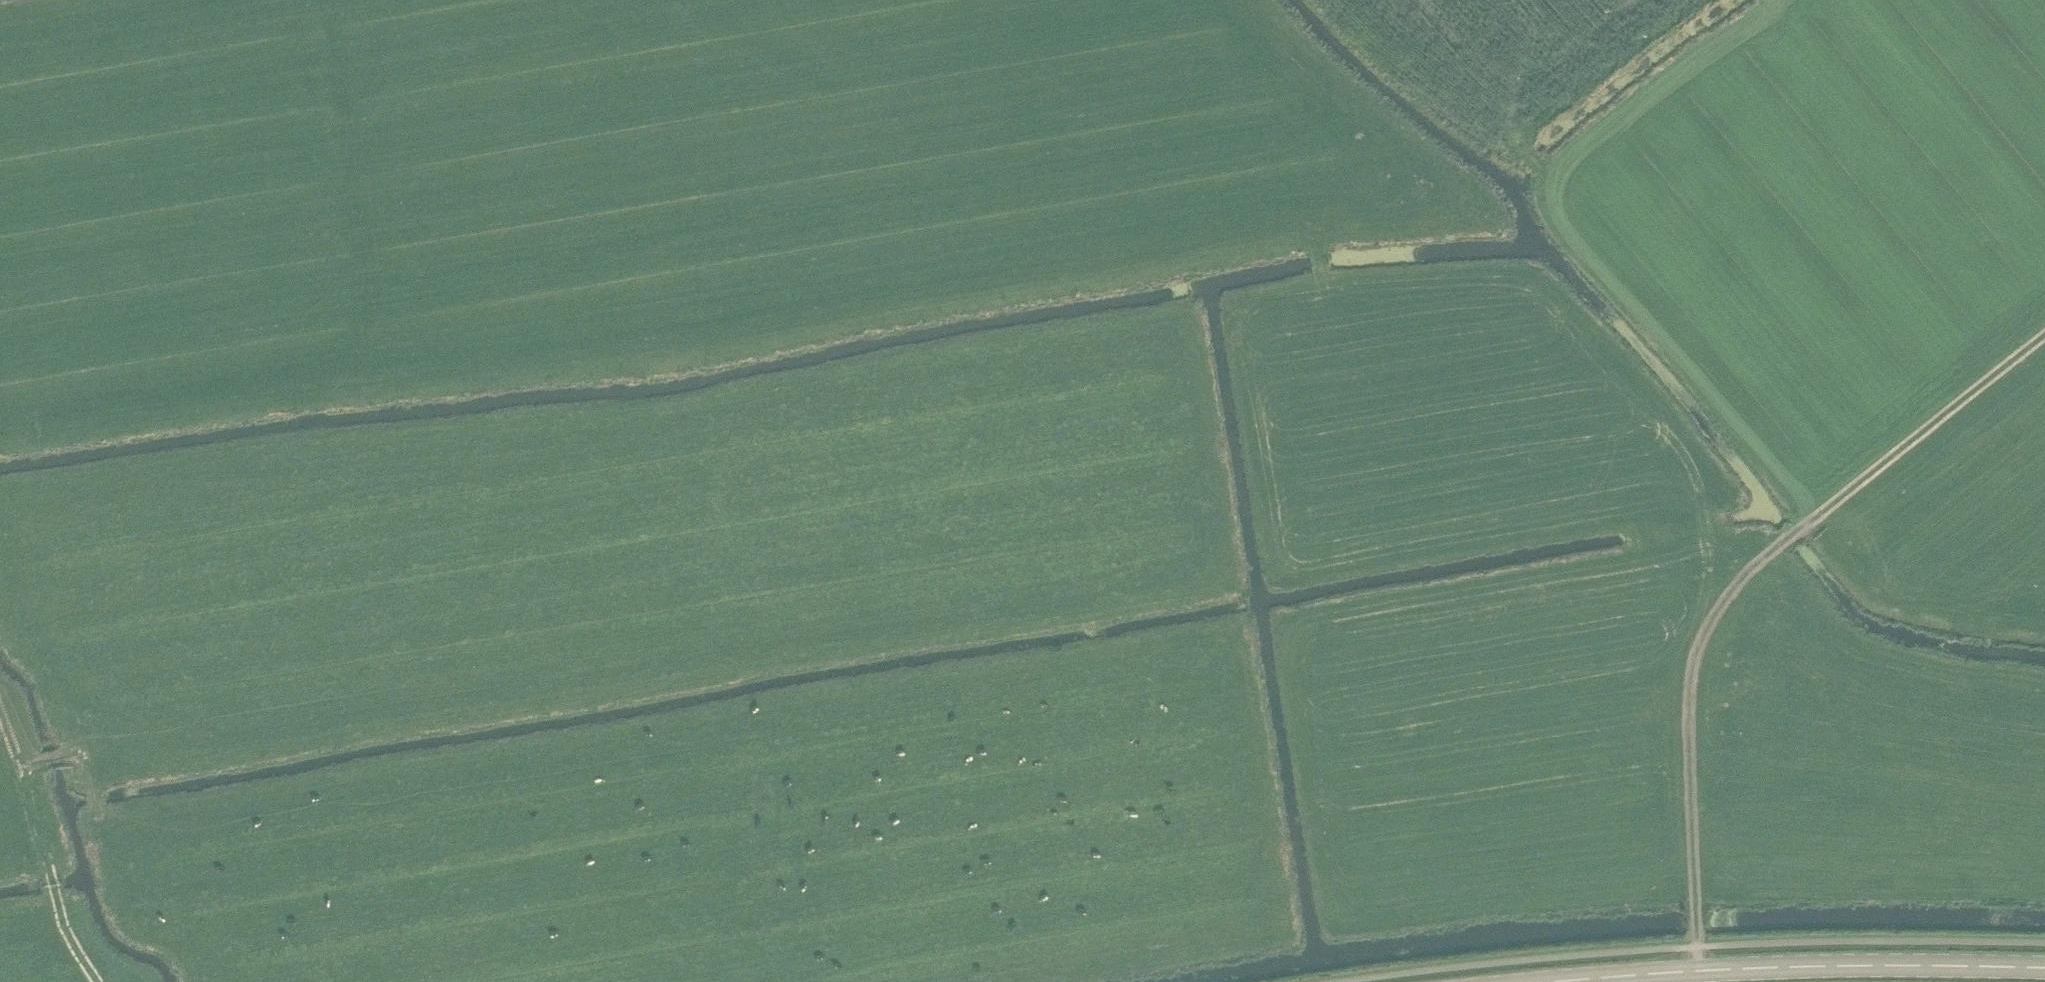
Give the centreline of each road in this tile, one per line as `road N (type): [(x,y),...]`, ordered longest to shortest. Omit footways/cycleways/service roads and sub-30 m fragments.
road 1 (tertiary): [(2044,967),(1695,970),(1559,981)]

